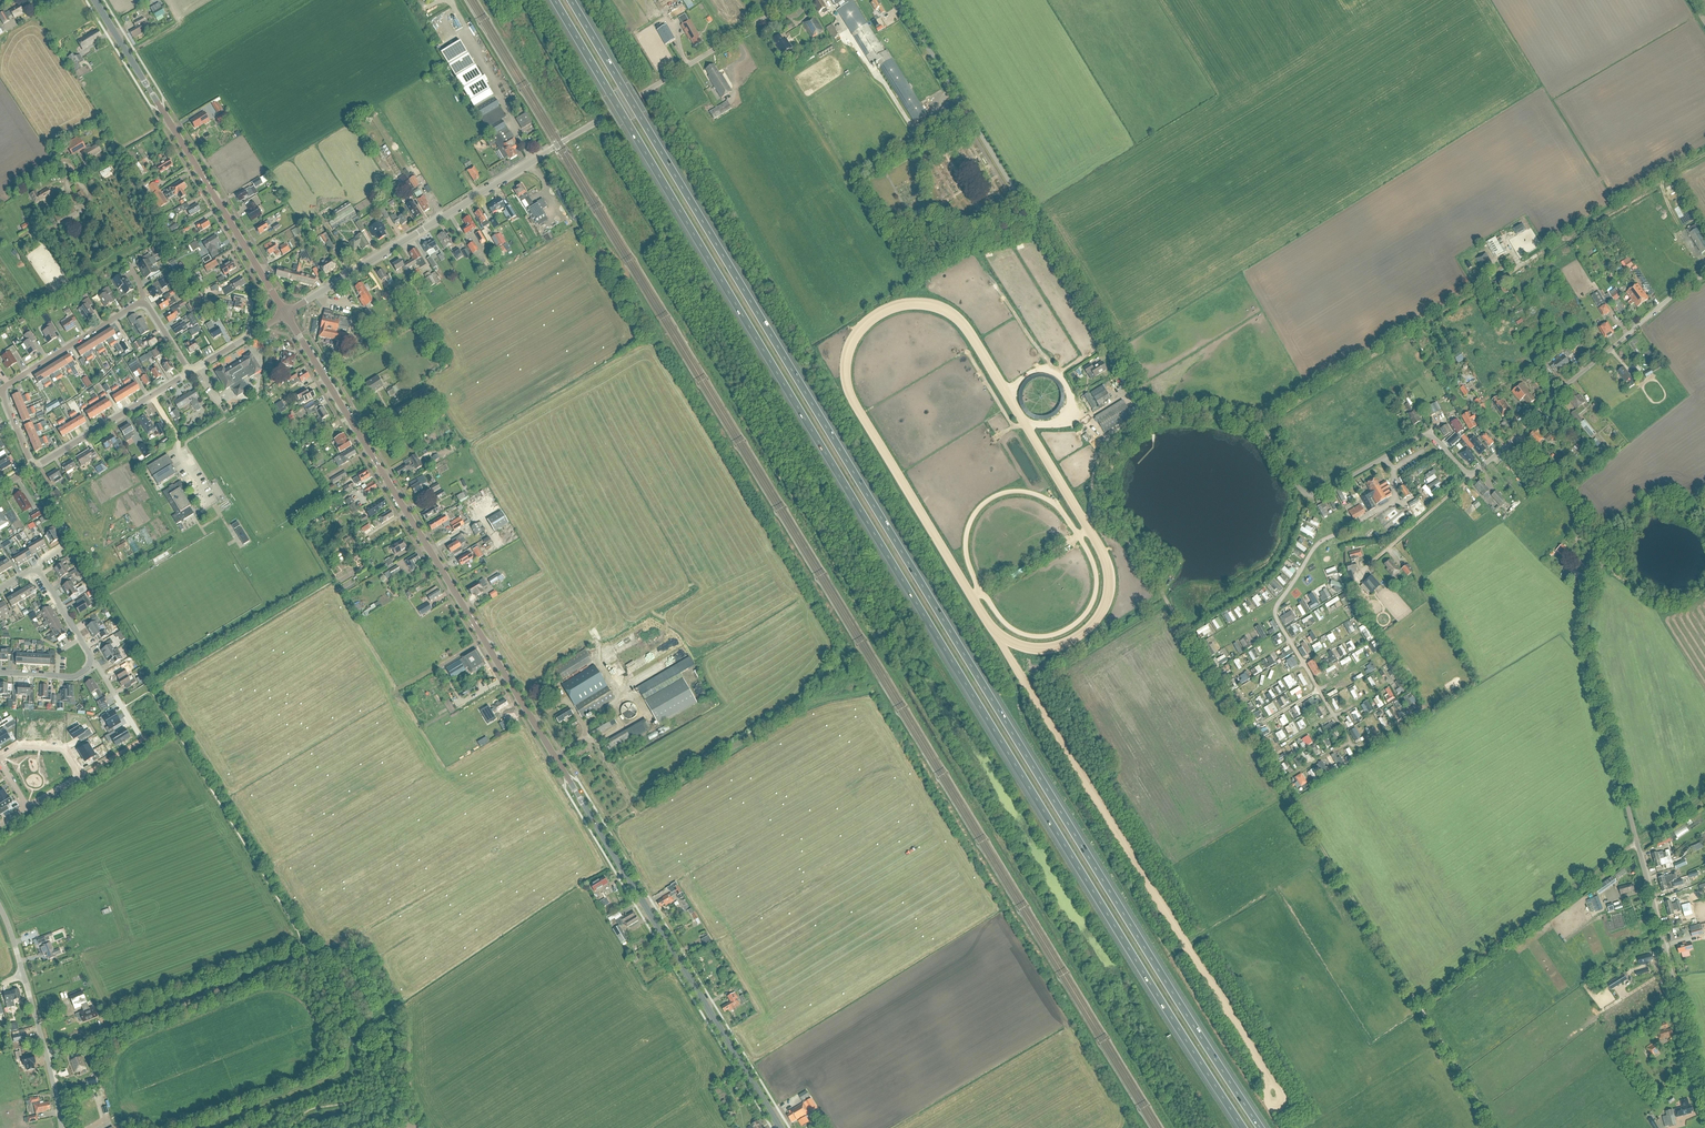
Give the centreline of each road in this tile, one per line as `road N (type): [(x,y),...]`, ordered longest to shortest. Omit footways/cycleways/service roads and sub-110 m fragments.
road 1 (track): [(1175,1127),(902,673),(901,664),(919,655),(521,0)]
road 2 (motorway): [(553,0),(1243,1127)]
road 3 (motorway): [(1260,1127),(570,0)]
road 4 (secondary): [(780,1127),(285,314)]
road 5 (unclassified): [(1518,434),(1472,473),(1427,433),(1313,495),(1299,488),(1256,427),(1156,416),(898,0)]
road 6 (track): [(854,406),(997,632),(1045,649),(1091,627),(1108,589),(1103,555),(961,324),(914,305),(873,318),(848,354),(850,398)]
road 7 (track): [(1017,704),(656,86)]
road 8 (unclassified): [(1704,1100),(1588,656),(1605,533),(1518,434)]
road 9 (track): [(1157,418),(1114,460),(1108,517),(1417,1003)]
road 10 (tertiary): [(285,314),(795,0)]
road 11 (track): [(997,632),(1281,1092),(1280,1105),(1268,1100),(1268,1080)]
road 12 (track): [(1258,428),(1704,155)]
road 13 (secondary): [(285,314),(94,0)]
road 14 (unclassified): [(46,1055),(313,954)]
road 15 (track): [(1417,1003),(1637,842)]
road 16 (unclassified): [(1518,434),(1563,388),(1704,275)]
road 17 (track): [(219,1127),(346,1077),(358,1037),(411,1003)]
road 18 (track): [(1308,494),(1271,573),(1184,630)]
road 19 (track): [(198,1127),(341,1071),(348,1036)]
road 20 (tertiary): [(34,468),(189,373)]
road 21 (residential): [(0,390),(141,304)]
road 22 (residential): [(28,808),(80,777),(60,749),(19,748),(0,758)]
road 23 (track): [(1417,1003),(1494,1127)]
road 24 (track): [(988,592),(1108,517)]

